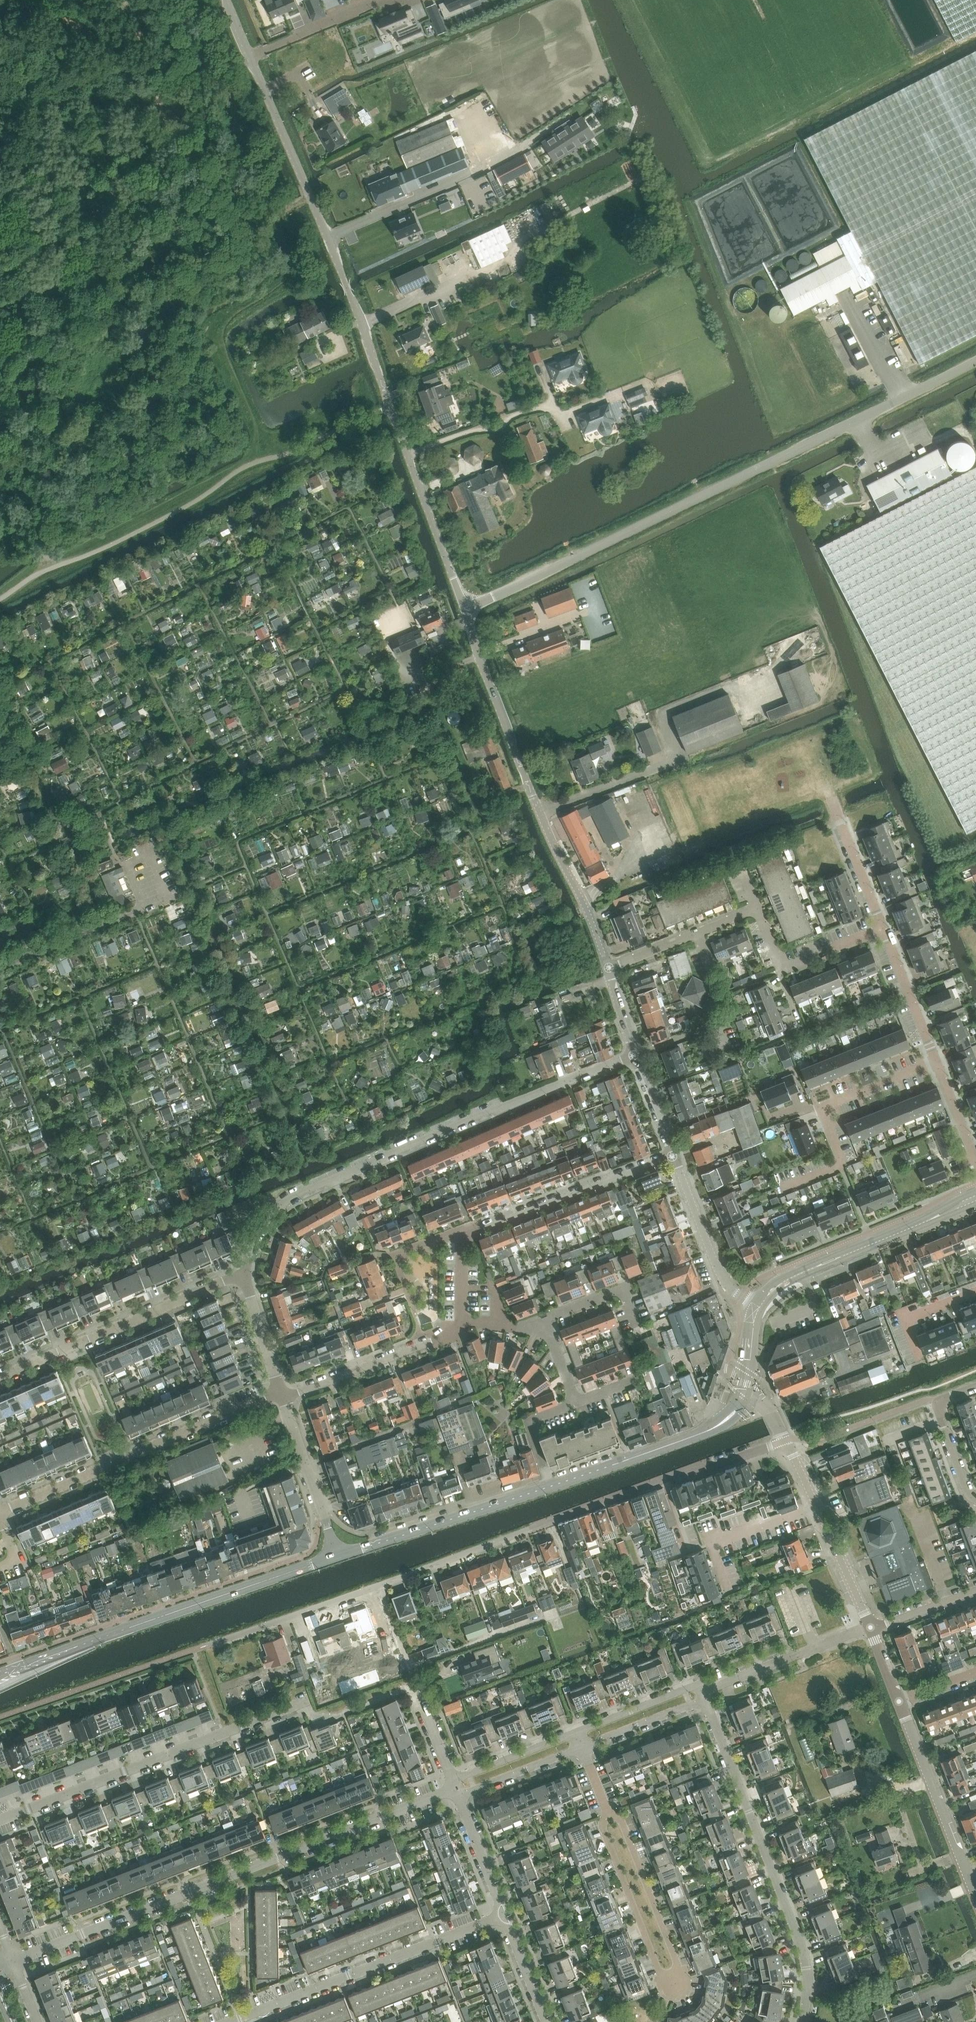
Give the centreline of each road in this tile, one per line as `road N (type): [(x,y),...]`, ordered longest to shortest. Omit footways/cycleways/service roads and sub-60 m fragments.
road 1 (residential): [(218,1641),(786,1440)]
road 2 (unclassified): [(465,606),(324,227),(249,56)]
road 3 (unclassified): [(975,358),(465,606)]
road 4 (residential): [(12,1960),(455,1788)]
road 5 (residential): [(247,1271),(287,1199),(634,1057)]
road 6 (tertiary): [(338,1554),(711,1429),(745,1392)]
road 7 (residential): [(606,1807),(623,1822),(684,1975),(679,1992),(663,1978),(603,1817)]
road 8 (residential): [(802,2021),(802,1941),(703,1690)]
road 9 (residential): [(0,1820),(304,1702)]
road 10 (residential): [(0,1509),(284,1394)]
road 11 (residential): [(231,2021),(503,1914)]
road 12 (tertiary): [(77,1647),(338,1554)]
road 13 (residential): [(0,1376),(247,1271)]
road 14 (tertiary): [(758,1307),(788,1277),(975,1199)]
road 15 (residential): [(781,1190),(838,1166),(822,1117),(828,1107),(936,1062)]
road 16 (tertiary): [(870,1629),(786,1440)]
road 17 (residential): [(480,1227),(674,1156)]
road 18 (unclassified): [(533,797),(465,606)]
road 19 (tertiary): [(965,1876),(900,1700)]
road 20 (residential): [(608,967),(533,797)]
road 21 (residential): [(758,1307),(732,1289),(714,1261),(674,1156)]
road 22 (residential): [(338,1554),(284,1394)]
road 23 (residential): [(608,967),(756,907)]
road 24 (unclassified): [(0,968),(144,907)]
road 25 (residential): [(284,1394),(427,1342)]
road 26 (residential): [(383,0),(249,56)]
road 27 (residential): [(936,1062),(882,928)]
road 28 (residential): [(975,1499),(939,1411),(950,1395),(975,1386)]
road 29 (residential): [(582,1748),(690,1704),(703,1690)]
road 30 (residential): [(576,1731),(479,1768),(455,1788)]
road 31 (residential): [(703,1690),(683,1689),(576,1731)]
road 32 (residential): [(455,1788),(503,1914)]
road 33 (residential): [(455,1788),(480,1787),(582,1748)]
road 34 (residential): [(467,1233),(394,1254),(415,1307)]
road 35 (residential): [(284,1394),(247,1271)]
road 36 (residential): [(635,1318),(622,1286),(552,1314),(546,1327)]

